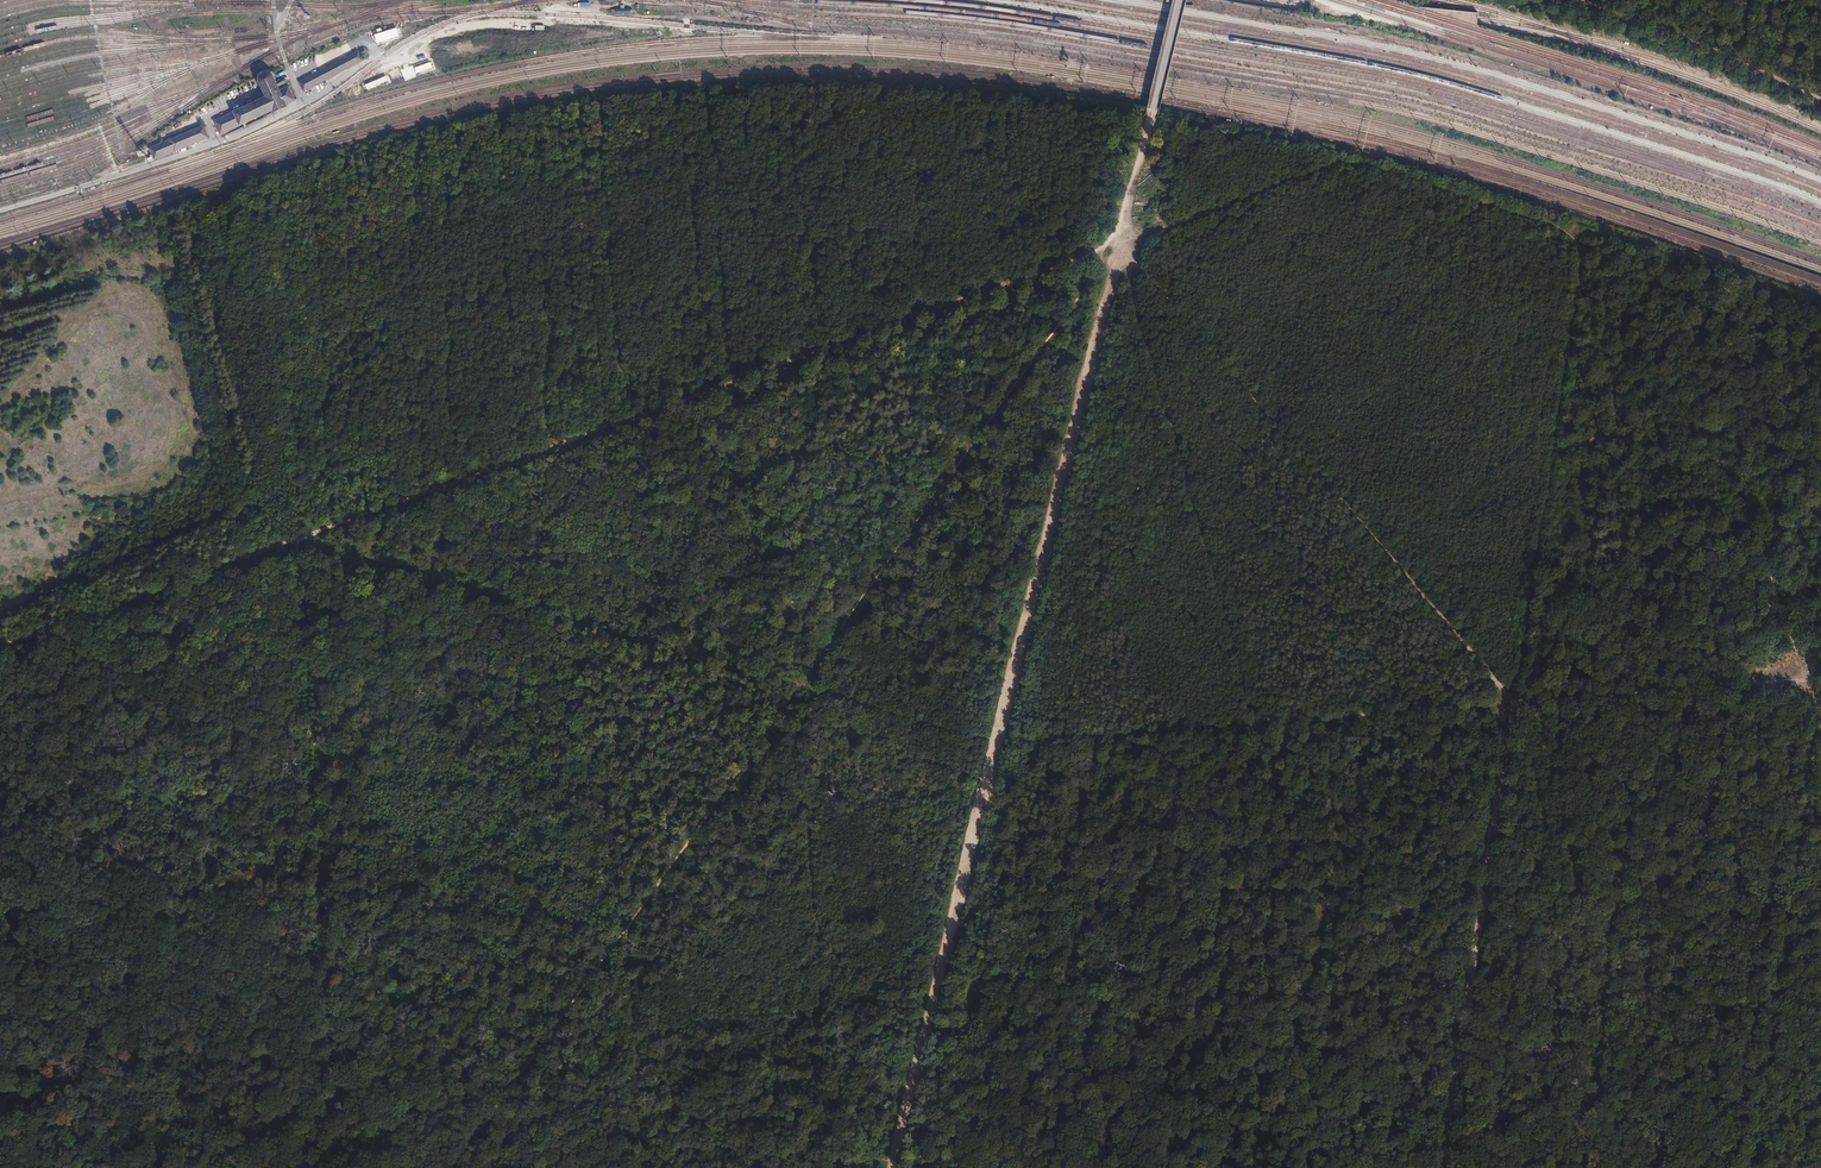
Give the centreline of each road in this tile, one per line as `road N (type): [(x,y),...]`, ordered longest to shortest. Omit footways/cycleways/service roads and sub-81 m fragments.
road 1 (track): [(308,535),(1119,243)]
road 2 (track): [(337,1167),(308,535)]
road 3 (track): [(1115,252),(800,686)]
road 4 (track): [(800,686),(308,535)]
road 5 (track): [(1753,1167),(1811,721),(1809,678)]
road 6 (track): [(1258,713),(1176,1167)]
road 7 (track): [(1809,678),(1676,267)]
road 8 (track): [(308,535),(284,194)]
road 9 (track): [(0,648),(308,535)]
road 10 (track): [(800,686),(791,628),(705,392)]
road 11 (track): [(800,686),(628,920)]
road 12 (track): [(628,920),(644,1167)]
road 13 (track): [(998,742),(800,686)]
road 14 (track): [(1152,117),(1348,163)]
road 15 (track): [(839,1167),(897,1151),(982,1167)]
road 16 (track): [(1149,127),(1115,252)]

